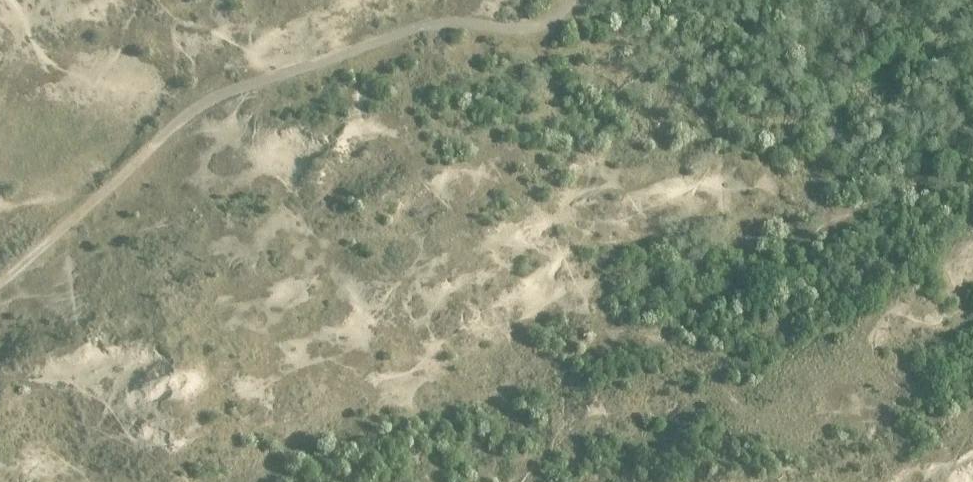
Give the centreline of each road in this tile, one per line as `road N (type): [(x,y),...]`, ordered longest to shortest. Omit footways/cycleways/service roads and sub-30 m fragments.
road 1 (track): [(0,293),(187,112),(236,87),(408,35),(460,24),(520,32),(555,24),(581,0)]

